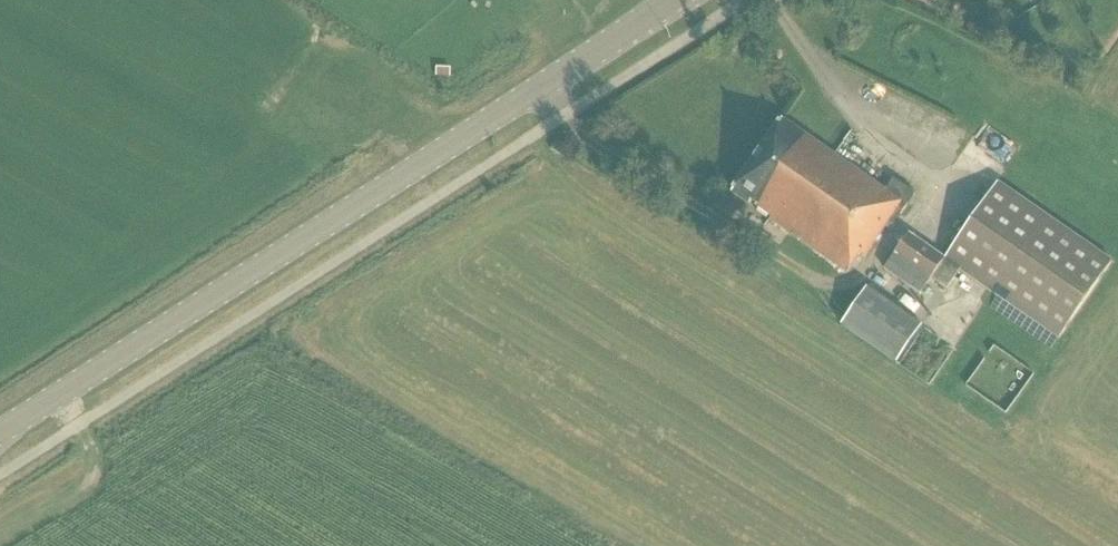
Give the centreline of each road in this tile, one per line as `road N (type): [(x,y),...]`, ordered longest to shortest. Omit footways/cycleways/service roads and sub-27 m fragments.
road 1 (tertiary): [(0,431),(140,349),(668,0)]

